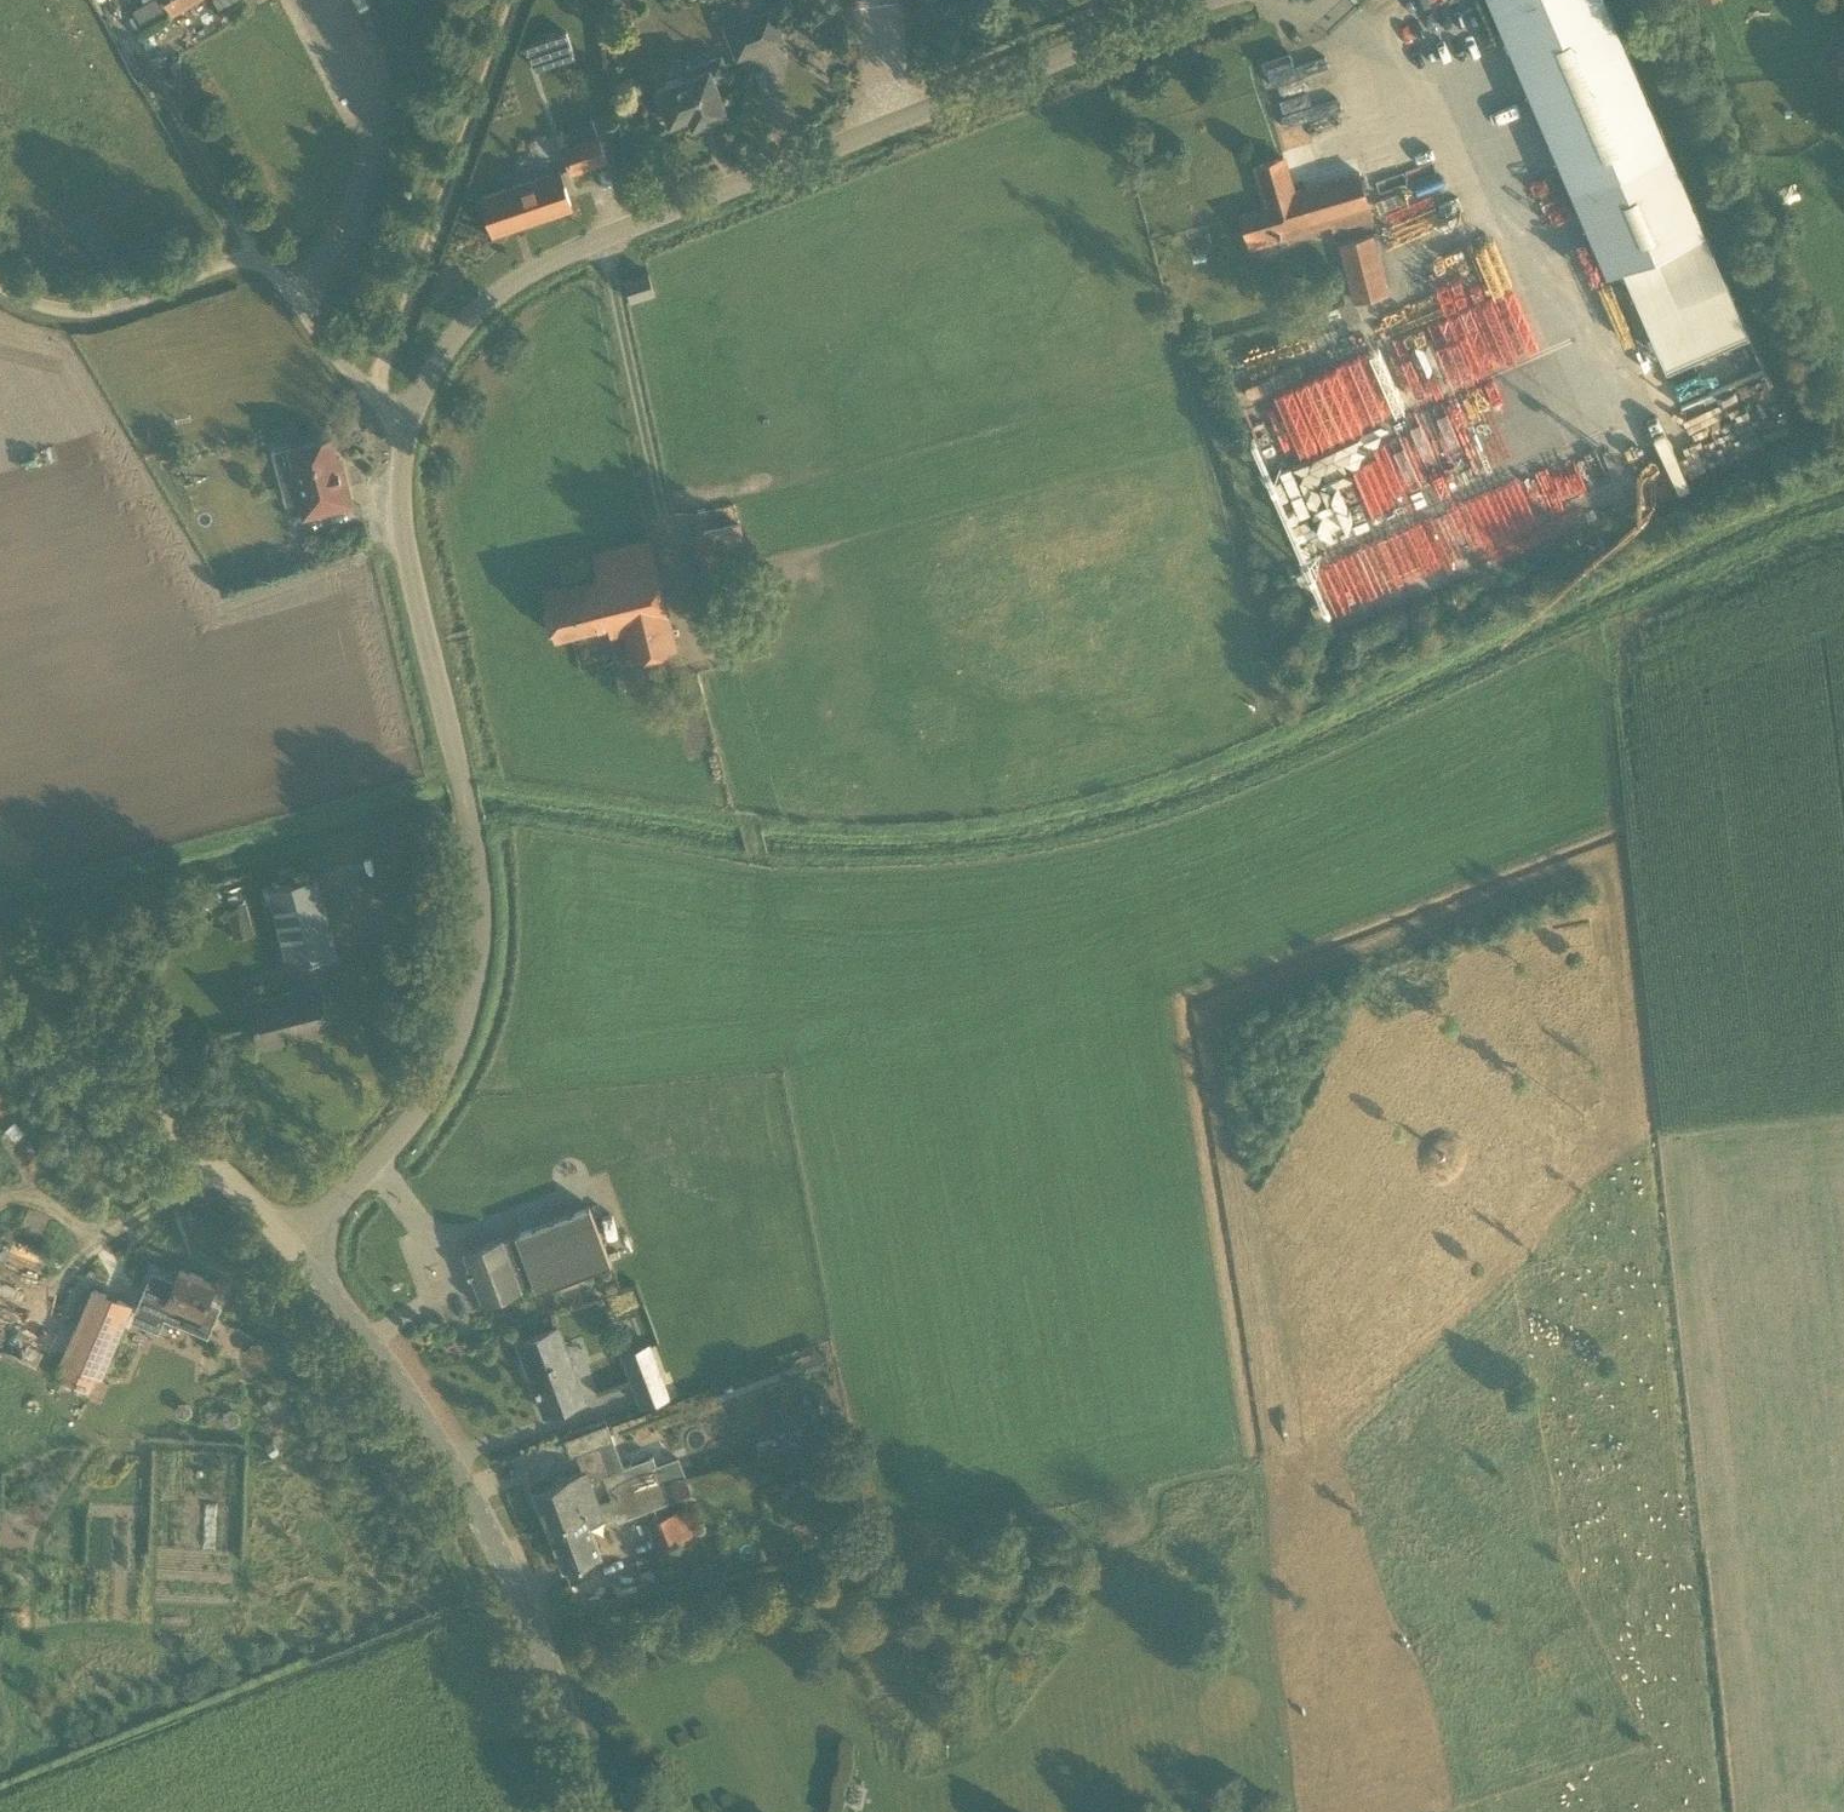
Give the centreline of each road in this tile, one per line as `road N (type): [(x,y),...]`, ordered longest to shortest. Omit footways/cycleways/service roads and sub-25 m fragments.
road 1 (unclassified): [(407,421),(437,360),(530,269),(1266,0)]
road 2 (unclassified): [(295,1256),(423,1125),(466,1061),(486,1006),(488,829),(407,566),(400,455),(407,421)]
road 3 (unclassified): [(600,1811),(493,1518),(380,1347),(295,1256)]
road 4 (unclassified): [(407,421),(342,365),(270,265),(241,254),(96,310),(35,303),(0,286)]
road 5 (track): [(371,392),(513,0)]
road 6 (unclassified): [(295,1256),(0,962)]

